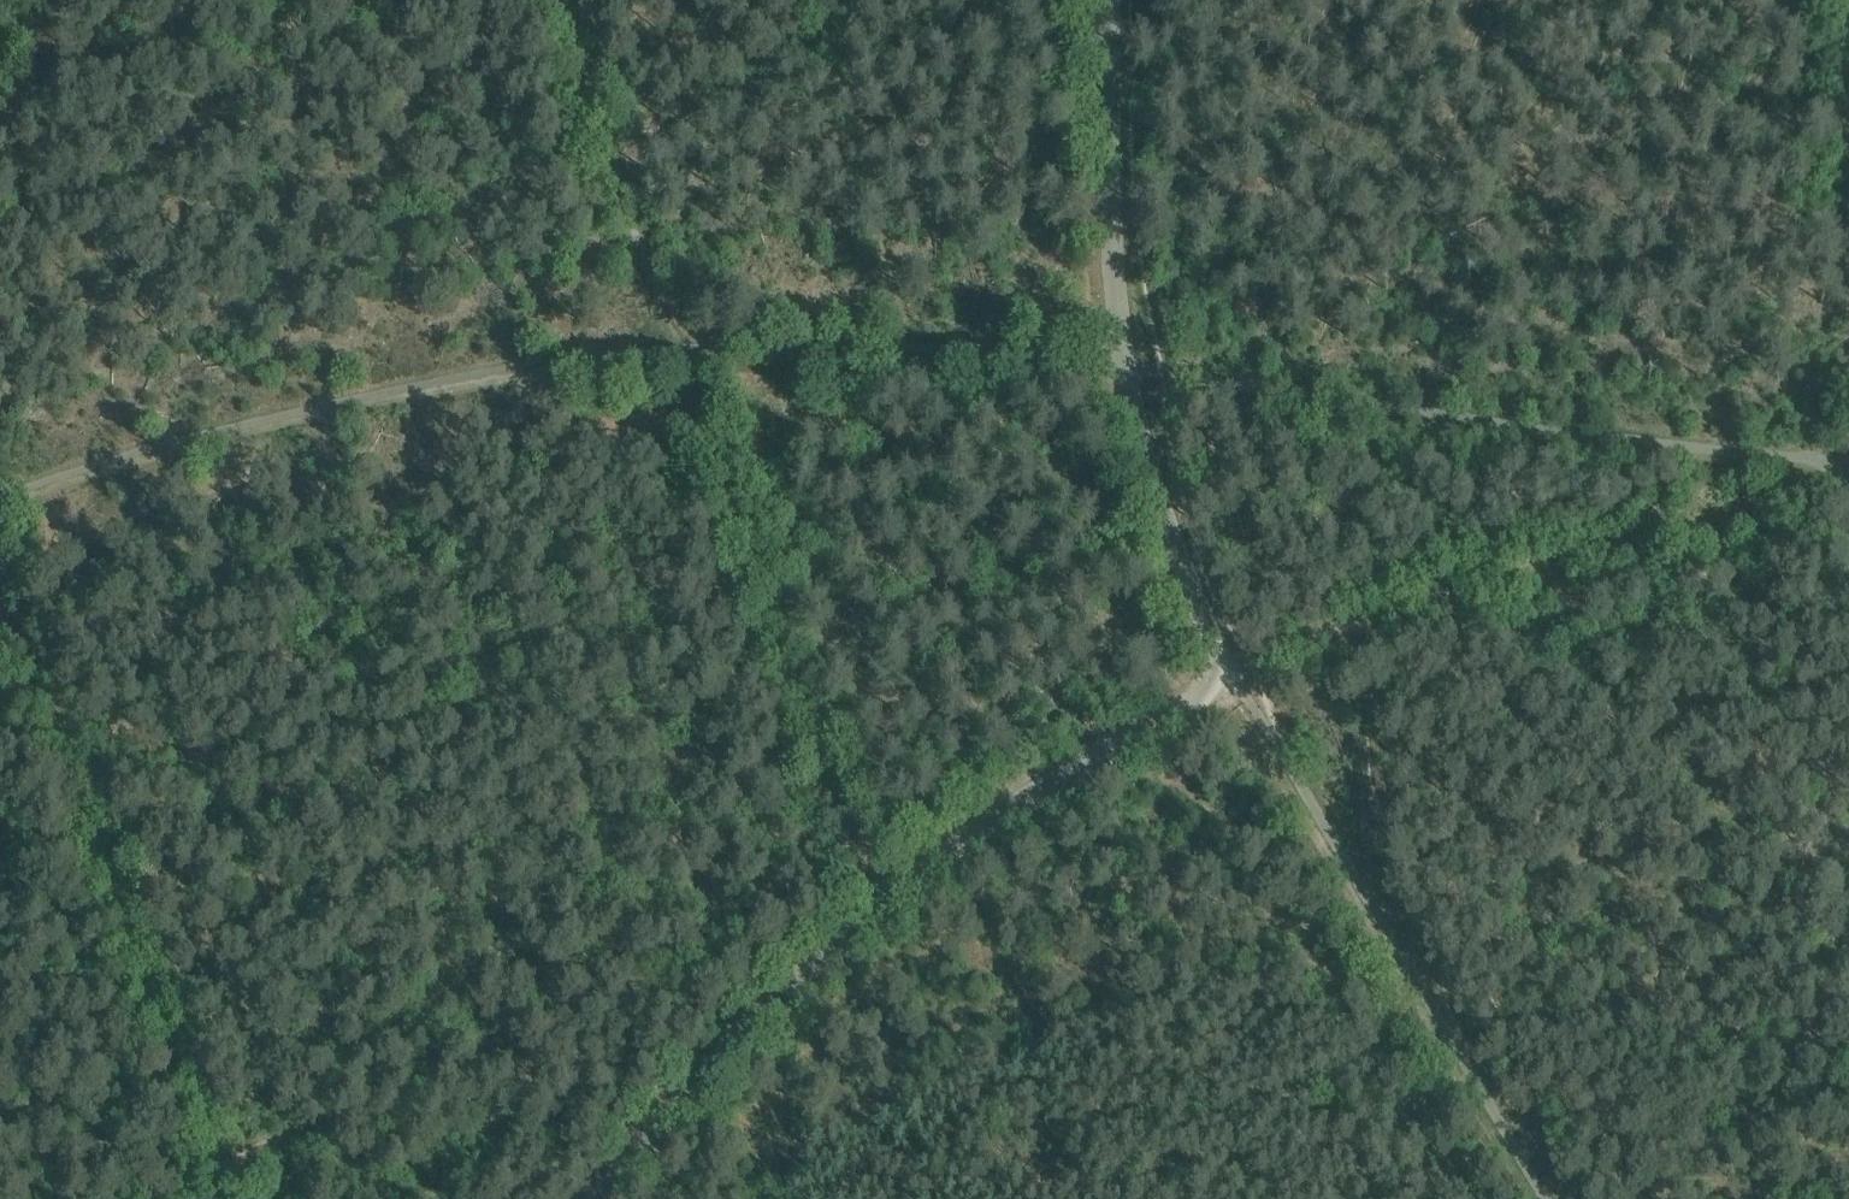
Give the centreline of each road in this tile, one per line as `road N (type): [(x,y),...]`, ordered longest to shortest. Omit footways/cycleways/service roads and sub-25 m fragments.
road 1 (unclassified): [(603,1198),(729,1051),(878,903),(1070,773),(1231,679),(1164,508),(1125,367),(1112,236),(1111,0)]
road 2 (track): [(1231,679),(1388,614),(1835,473)]

